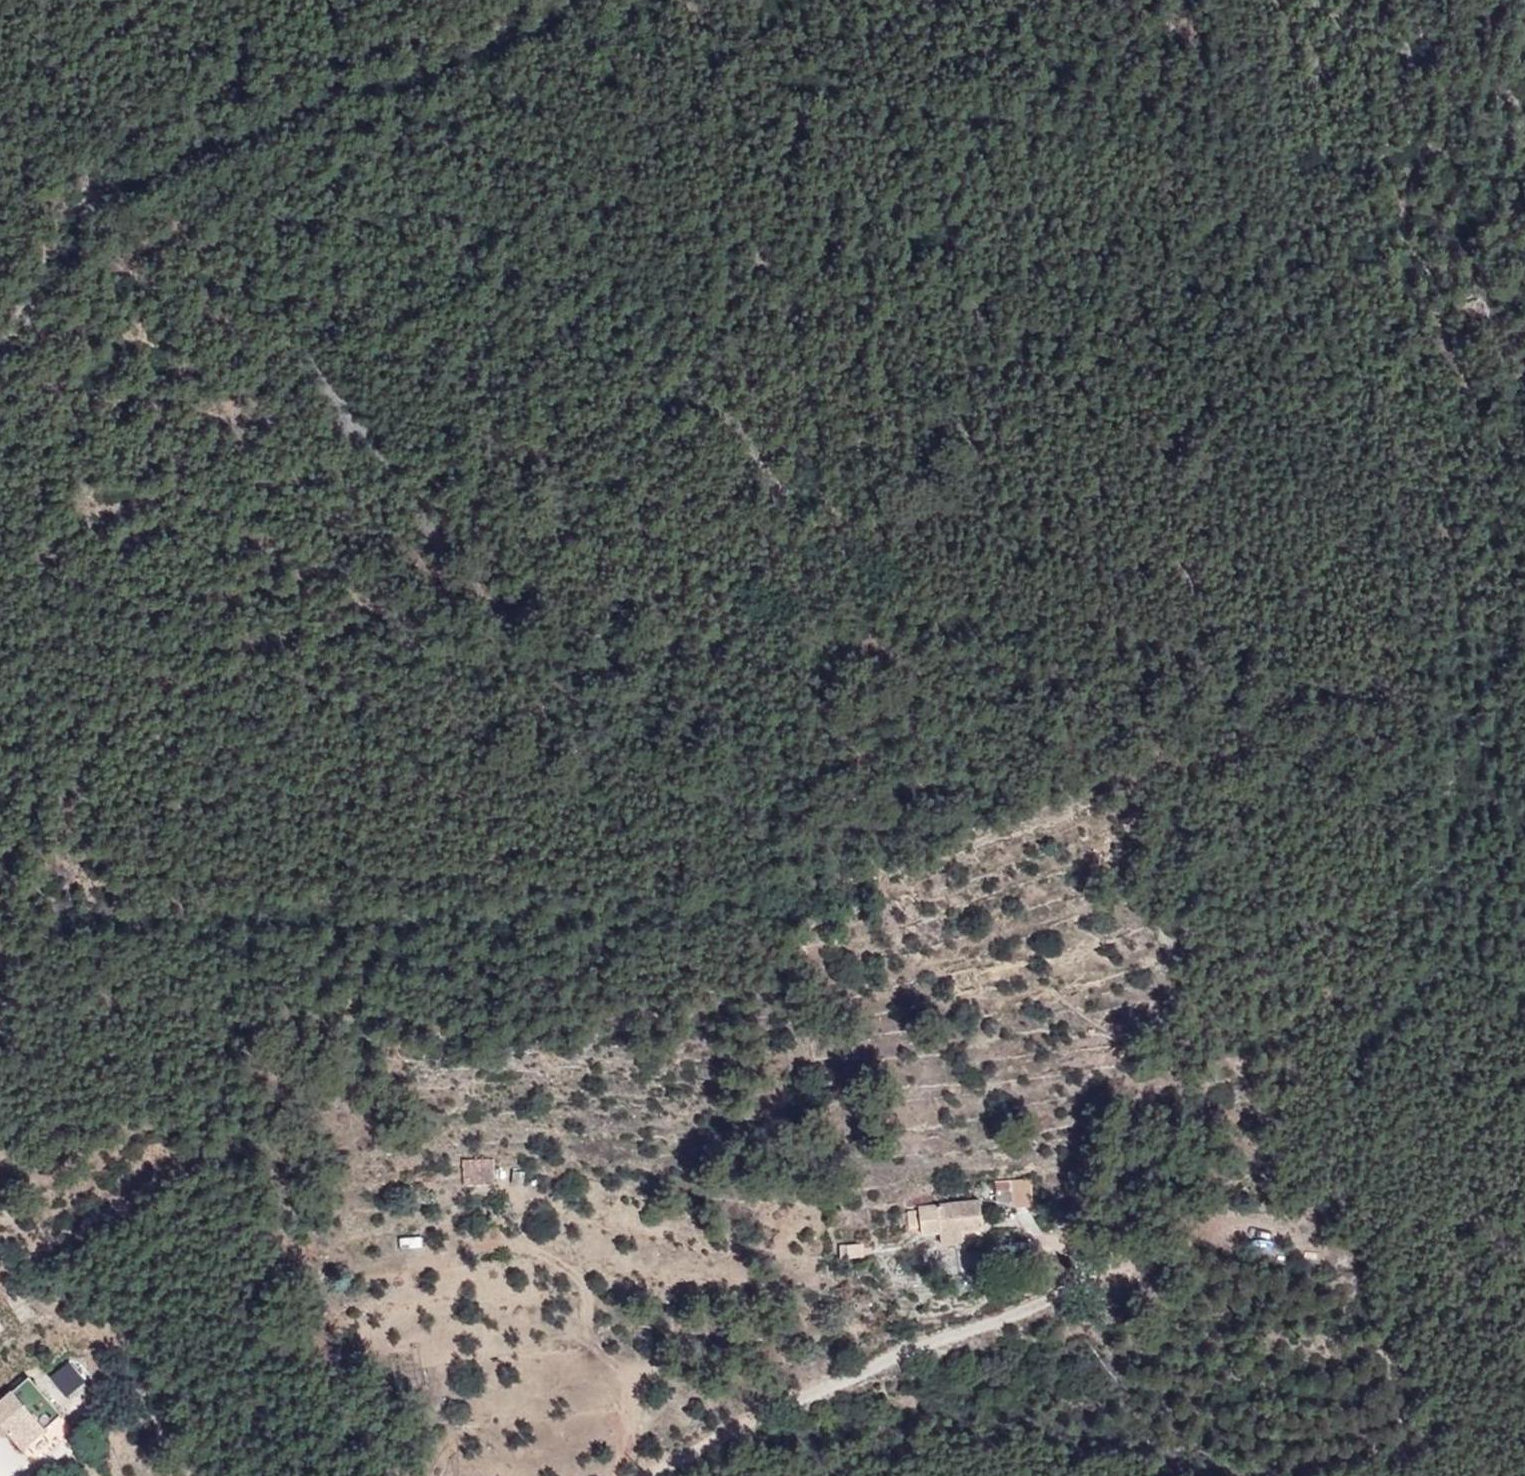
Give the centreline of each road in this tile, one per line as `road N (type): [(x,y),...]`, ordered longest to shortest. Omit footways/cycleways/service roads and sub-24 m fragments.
road 1 (track): [(643,1475),(739,1428),(1224,1224)]

